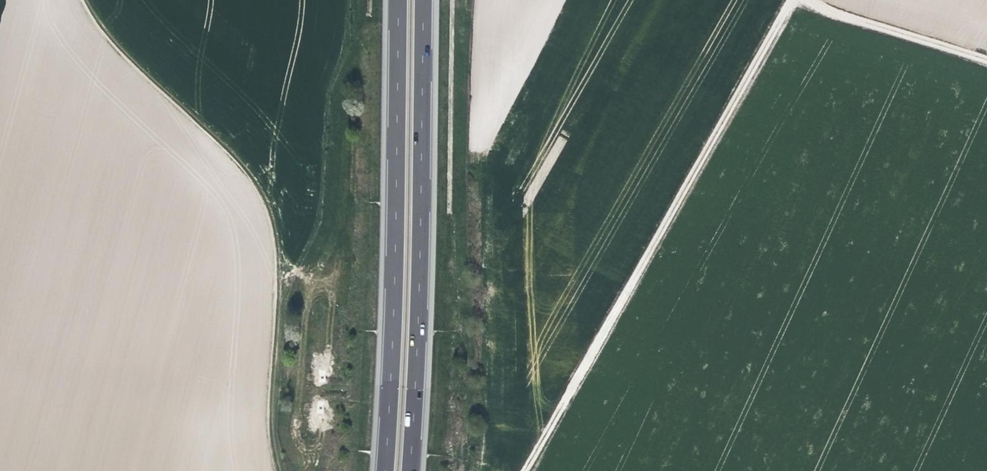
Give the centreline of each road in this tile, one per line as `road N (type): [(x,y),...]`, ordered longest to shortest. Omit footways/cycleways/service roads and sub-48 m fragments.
road 1 (track): [(277,470),(267,398),(281,266),(272,201),(232,149),(101,34),(79,0)]
road 2 (track): [(525,470),(792,0)]
road 3 (motorway): [(399,0),(374,470)]
road 4 (motorway): [(403,470),(425,0)]
road 5 (track): [(986,62),(809,0)]

